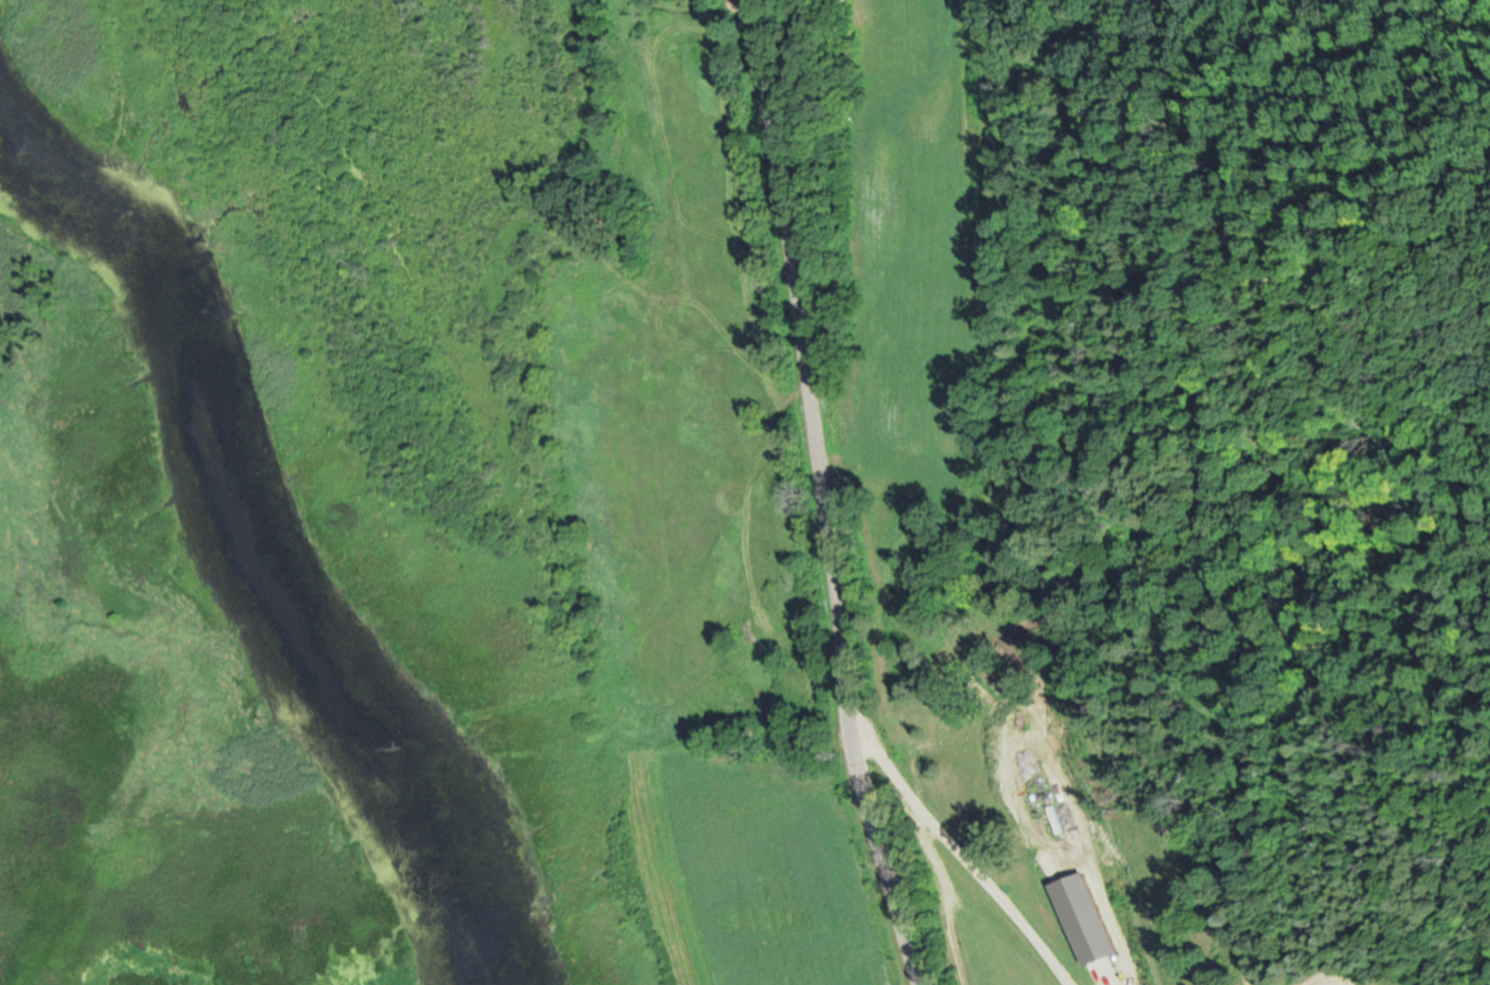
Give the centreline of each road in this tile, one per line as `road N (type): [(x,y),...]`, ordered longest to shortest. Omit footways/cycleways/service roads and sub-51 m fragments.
road 1 (residential): [(895,984),(794,643),(749,0)]

